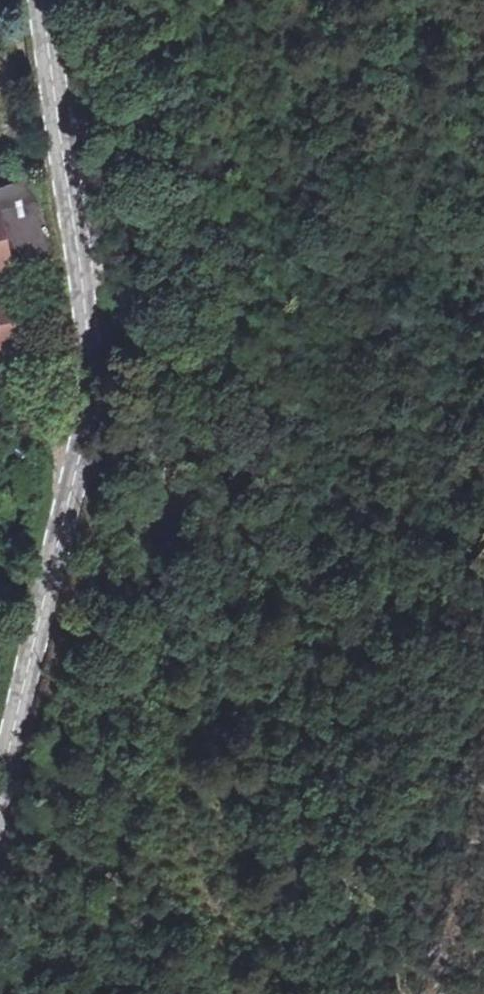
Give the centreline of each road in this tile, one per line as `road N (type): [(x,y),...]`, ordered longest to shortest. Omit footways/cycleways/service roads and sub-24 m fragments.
road 1 (tertiary): [(0,800),(94,388),(40,0)]
road 2 (track): [(153,619),(143,573),(159,480),(147,385),(103,284),(78,268)]

